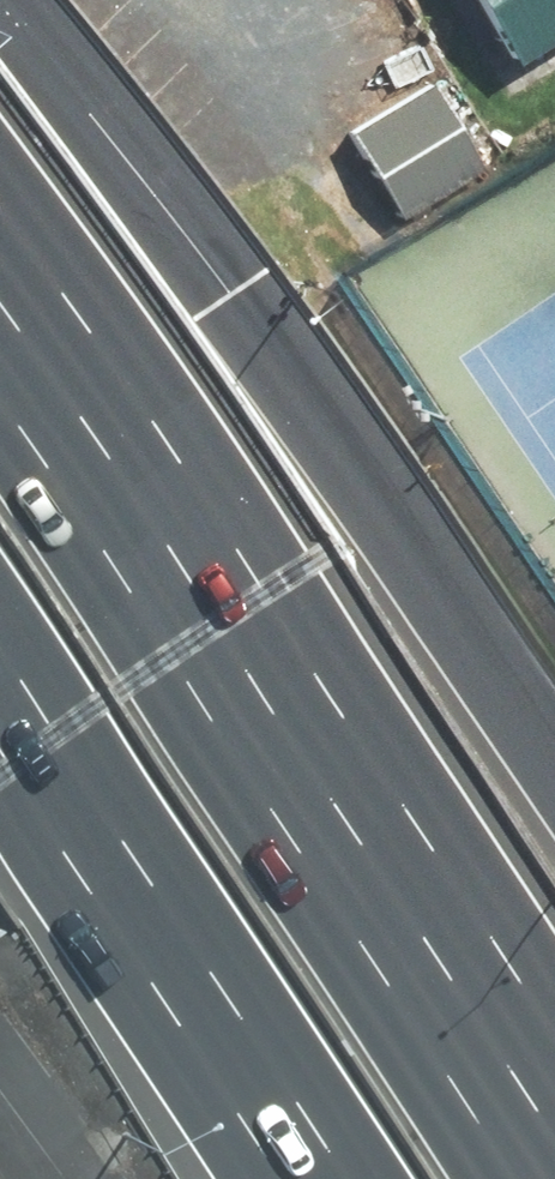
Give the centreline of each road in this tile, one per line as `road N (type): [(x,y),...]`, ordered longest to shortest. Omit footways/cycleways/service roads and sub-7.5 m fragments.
road 1 (motorway): [(0,373),(187,642),(528,1178)]
road 2 (motorway): [(0,7),(230,296),(554,762)]
road 3 (motorway): [(367,1178),(249,989),(0,628)]

